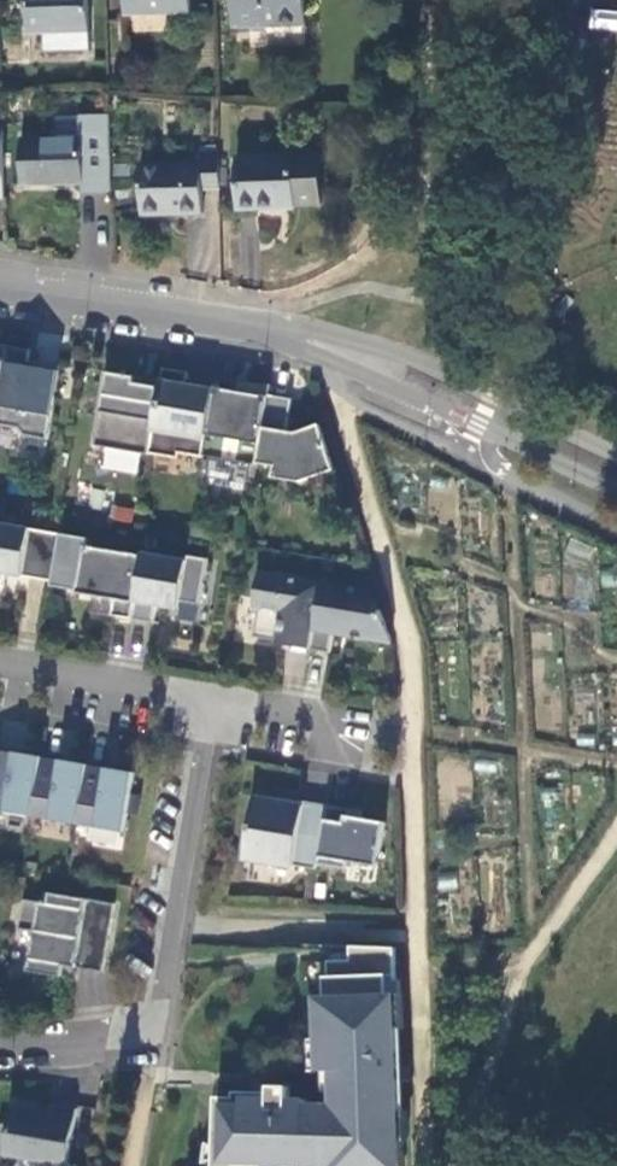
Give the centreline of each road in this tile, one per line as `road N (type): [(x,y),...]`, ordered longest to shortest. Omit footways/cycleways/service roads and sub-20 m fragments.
road 1 (residential): [(0,1043),(163,1033),(217,705),(0,667)]
road 2 (tertiary): [(225,327),(479,429),(616,495)]
road 3 (tertiary): [(616,449),(386,348),(225,327)]
road 4 (tertiary): [(0,295),(225,327)]

